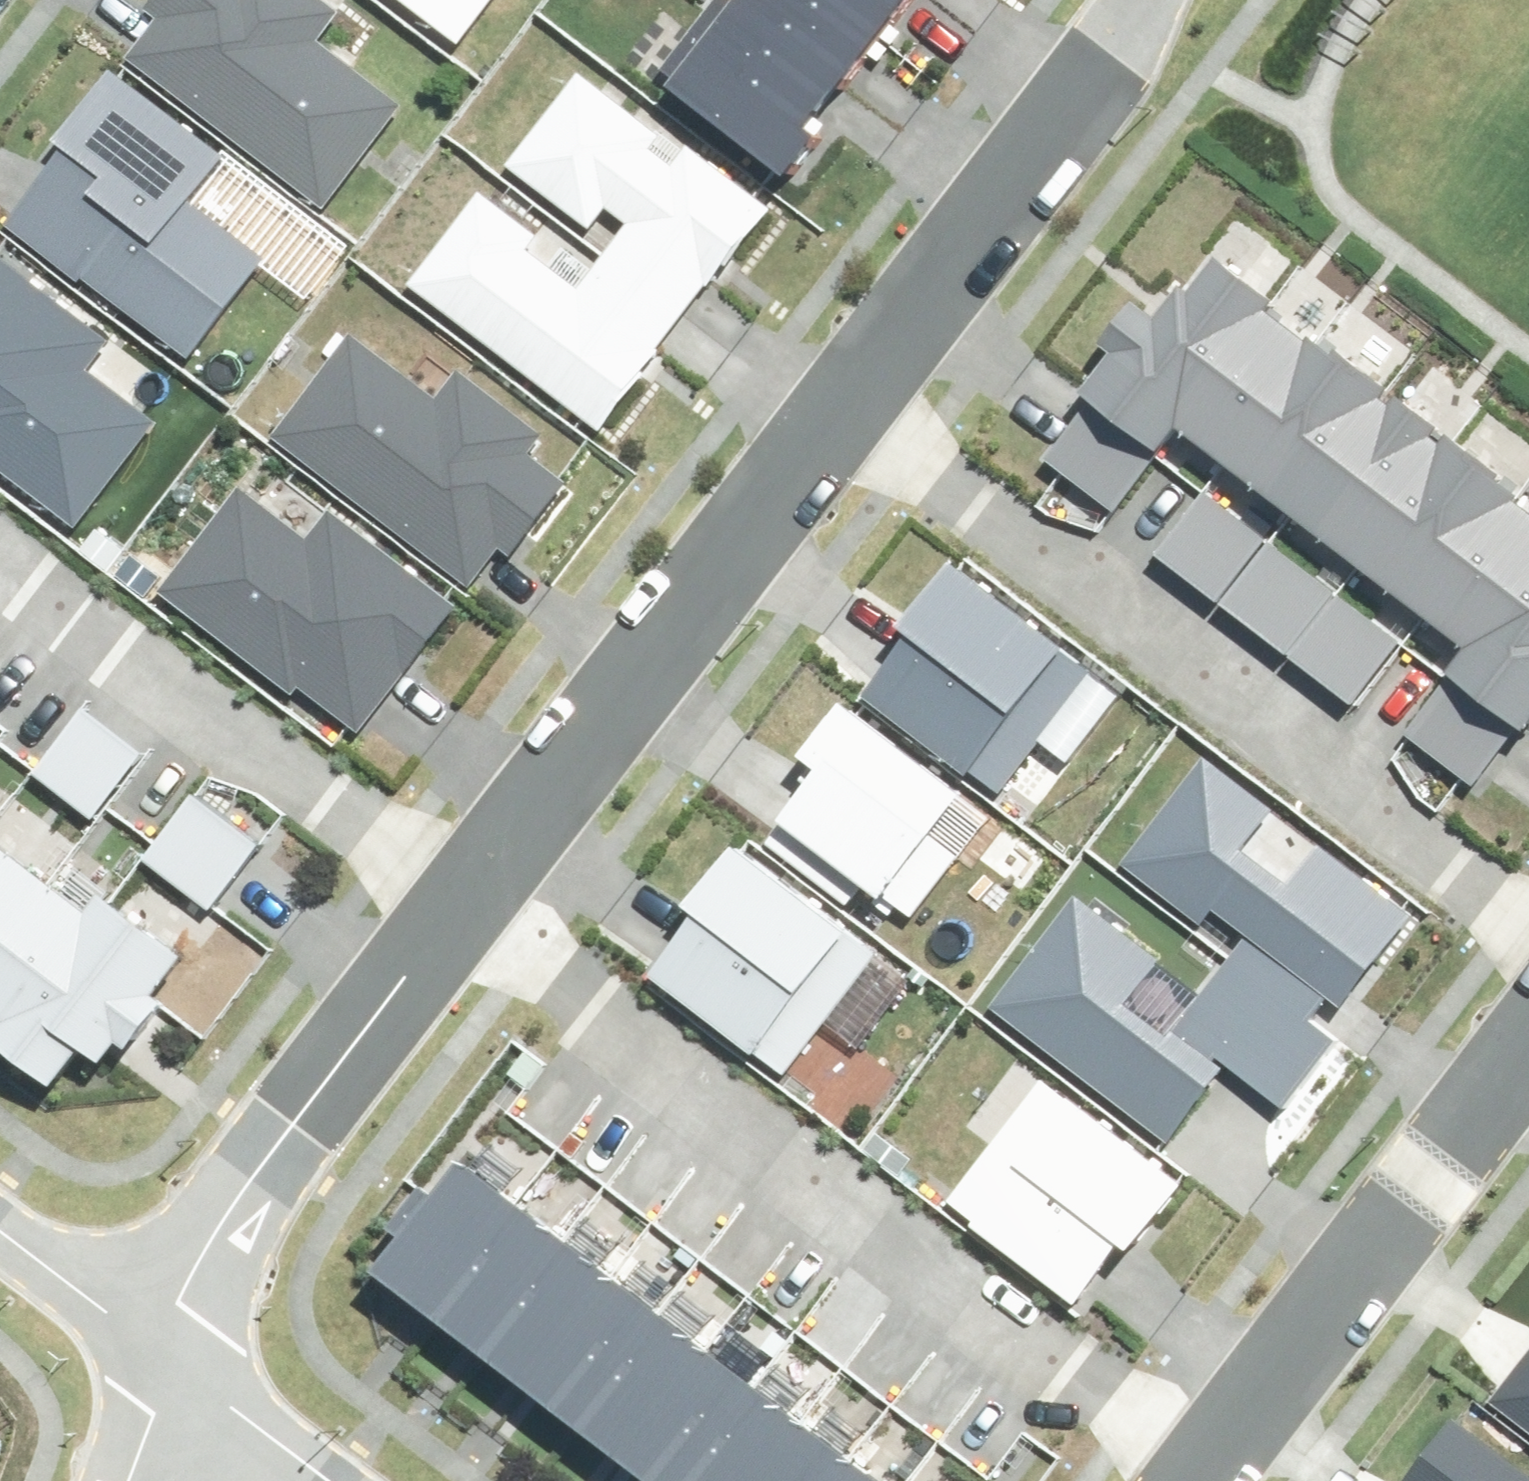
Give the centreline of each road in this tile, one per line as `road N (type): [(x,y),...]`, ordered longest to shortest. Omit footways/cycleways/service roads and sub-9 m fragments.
road 1 (residential): [(458,900),(1189,1466)]
road 2 (residential): [(836,407),(1528,954)]
road 3 (residential): [(458,900),(836,407)]
road 4 (residential): [(0,558),(458,900)]
road 5 (residential): [(1189,1466),(1528,1014)]
road 6 (residential): [(165,1362),(185,1289),(229,1205),(458,900)]
road 7 (residential): [(836,407),(1141,0)]
road 8 (residential): [(0,1238),(165,1362)]
road 9 (residential): [(165,1362),(320,1480)]
road 10 (residential): [(121,1480),(165,1362)]

